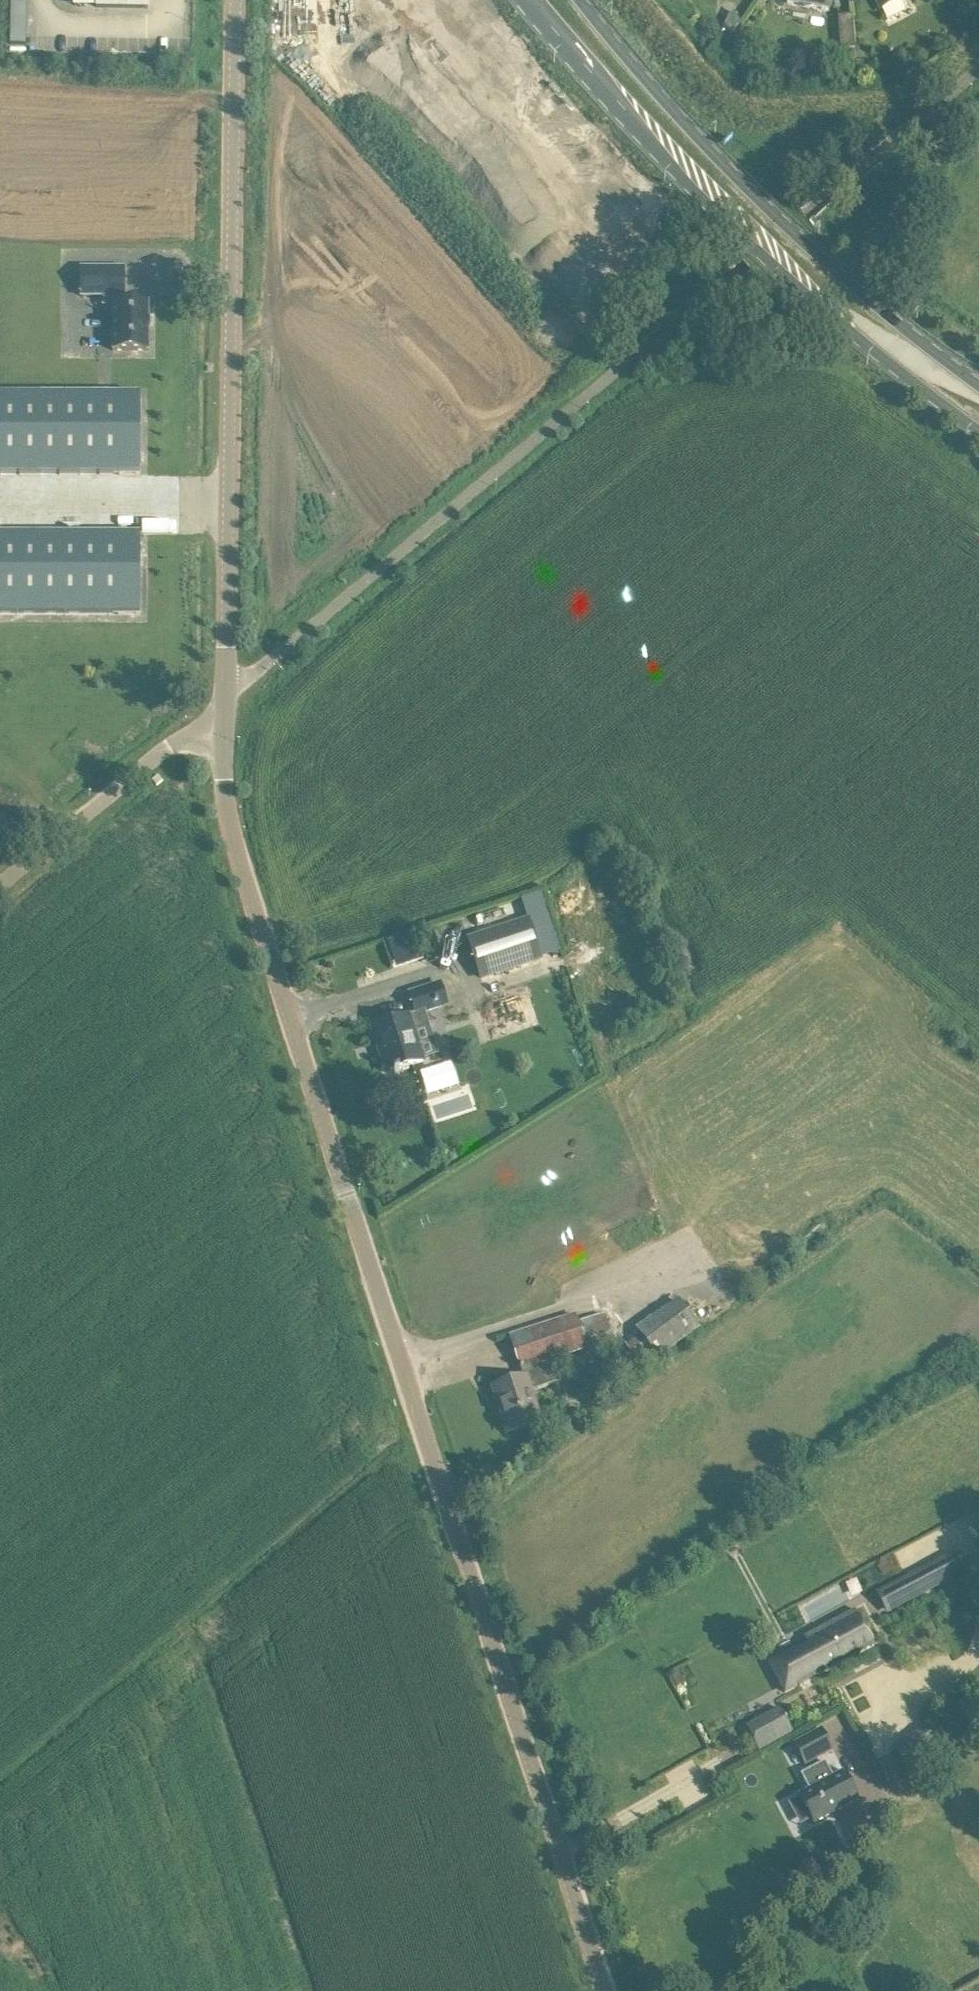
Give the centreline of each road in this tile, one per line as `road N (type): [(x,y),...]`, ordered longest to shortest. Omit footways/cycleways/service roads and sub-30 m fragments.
road 1 (unclassified): [(605,1990),(231,830),(226,700)]
road 2 (unclassified): [(226,700),(235,0)]
road 3 (primary): [(531,0),(696,192),(830,315),(978,430)]
road 4 (primary): [(978,386),(773,213),(579,0)]
road 5 (unclassified): [(0,885),(226,700)]
road 6 (unclassified): [(719,1990),(821,1887),(893,1798)]

